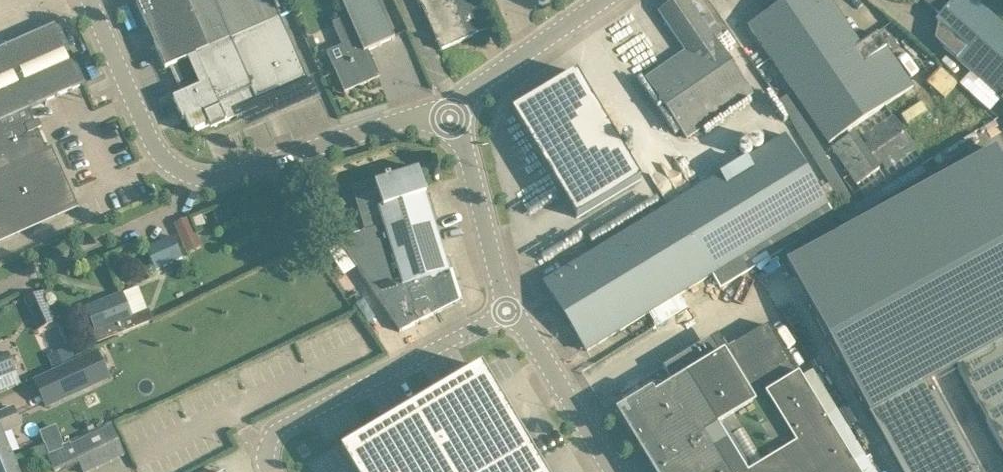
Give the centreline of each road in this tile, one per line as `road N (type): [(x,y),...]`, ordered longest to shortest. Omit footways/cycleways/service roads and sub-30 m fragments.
road 1 (unclassified): [(261,471),(257,444),(273,430),(510,313)]
road 2 (unclassified): [(192,177),(222,179),(448,108)]
road 3 (residential): [(192,177),(183,203),(165,217),(0,284)]
road 4 (unclassified): [(510,313),(448,108)]
road 5 (unclassified): [(89,0),(152,145),(192,177)]
road 6 (unclassified): [(448,108),(604,0)]
road 7 (unclassified): [(608,471),(510,313)]

